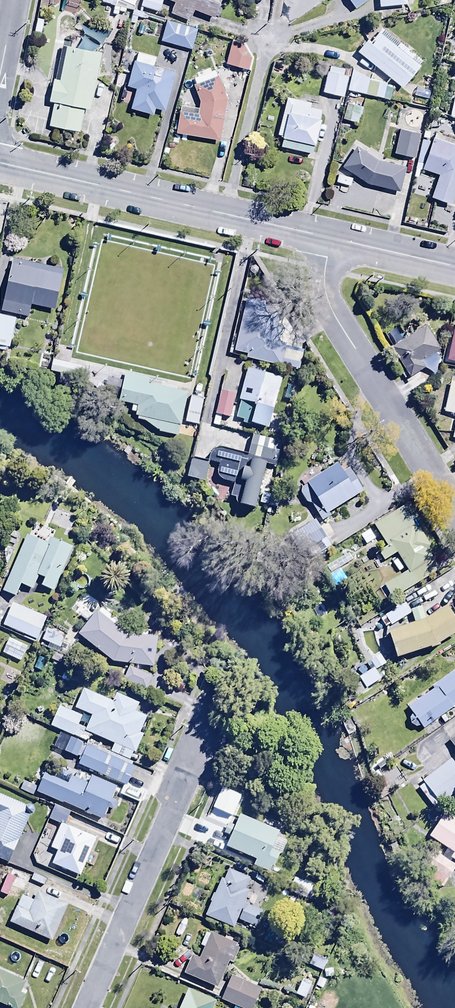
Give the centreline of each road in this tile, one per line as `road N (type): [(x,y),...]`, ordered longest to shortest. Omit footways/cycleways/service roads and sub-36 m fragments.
road 1 (tertiary): [(0,163),(324,237)]
road 2 (residential): [(454,509),(324,293),(324,237)]
road 3 (residential): [(200,735),(83,1007)]
road 4 (tertiary): [(324,237),(454,267)]

